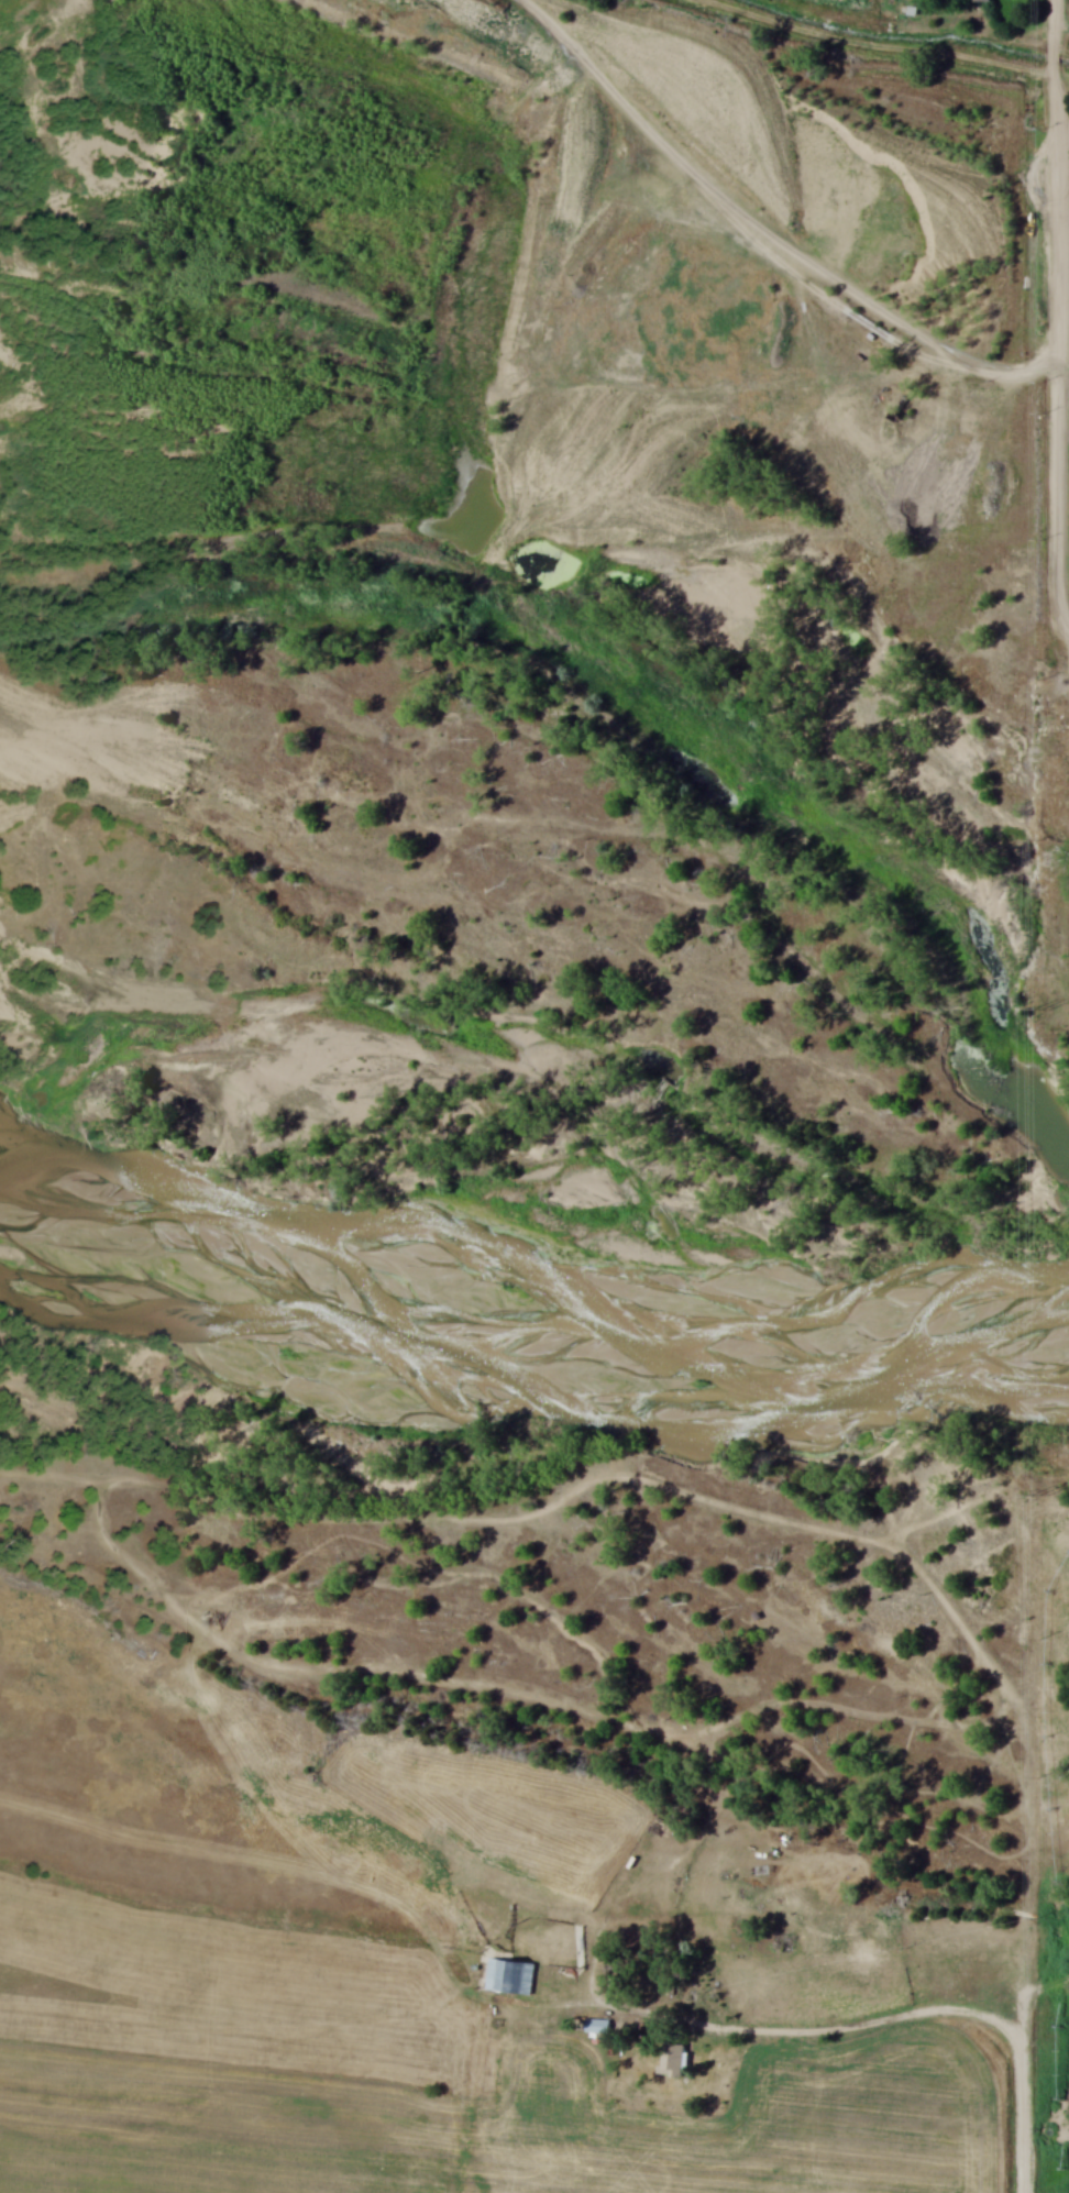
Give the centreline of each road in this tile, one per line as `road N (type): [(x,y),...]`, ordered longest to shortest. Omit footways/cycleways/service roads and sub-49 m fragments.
road 1 (residential): [(1051,1128),(1065,615),(1057,0)]
road 2 (residential): [(1023,2192),(1029,1743),(1021,1490)]

